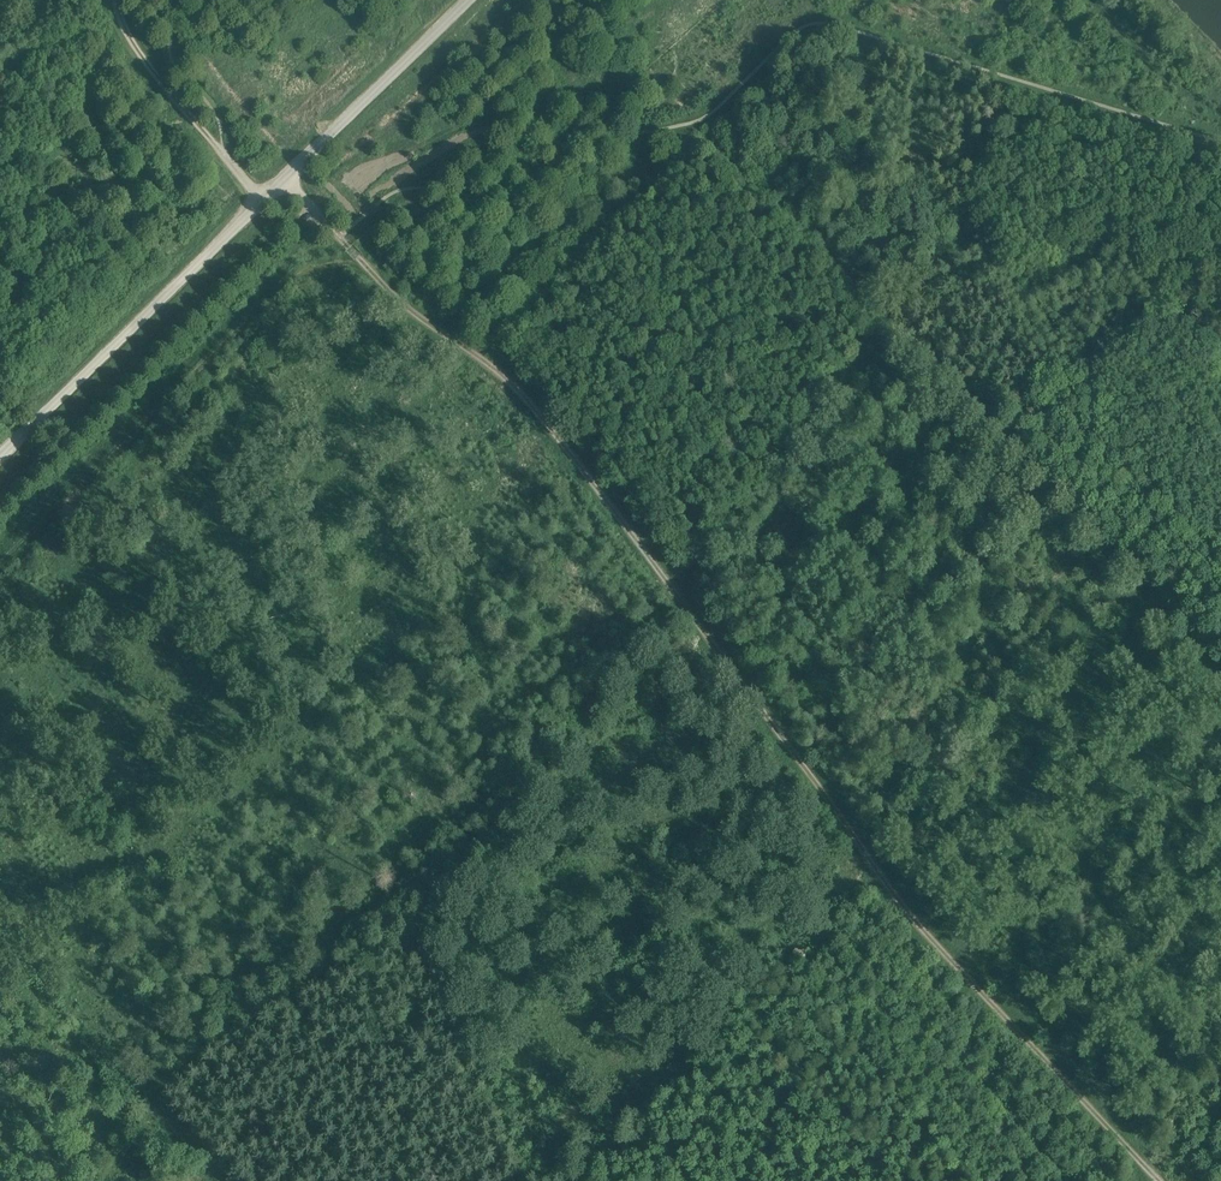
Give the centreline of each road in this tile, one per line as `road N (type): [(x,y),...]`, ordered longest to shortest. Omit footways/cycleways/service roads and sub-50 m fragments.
road 1 (track): [(341,242),(507,394),(917,923),(1152,1180)]
road 2 (tertiary): [(0,465),(466,0)]
road 3 (track): [(117,0),(138,49),(222,153)]

